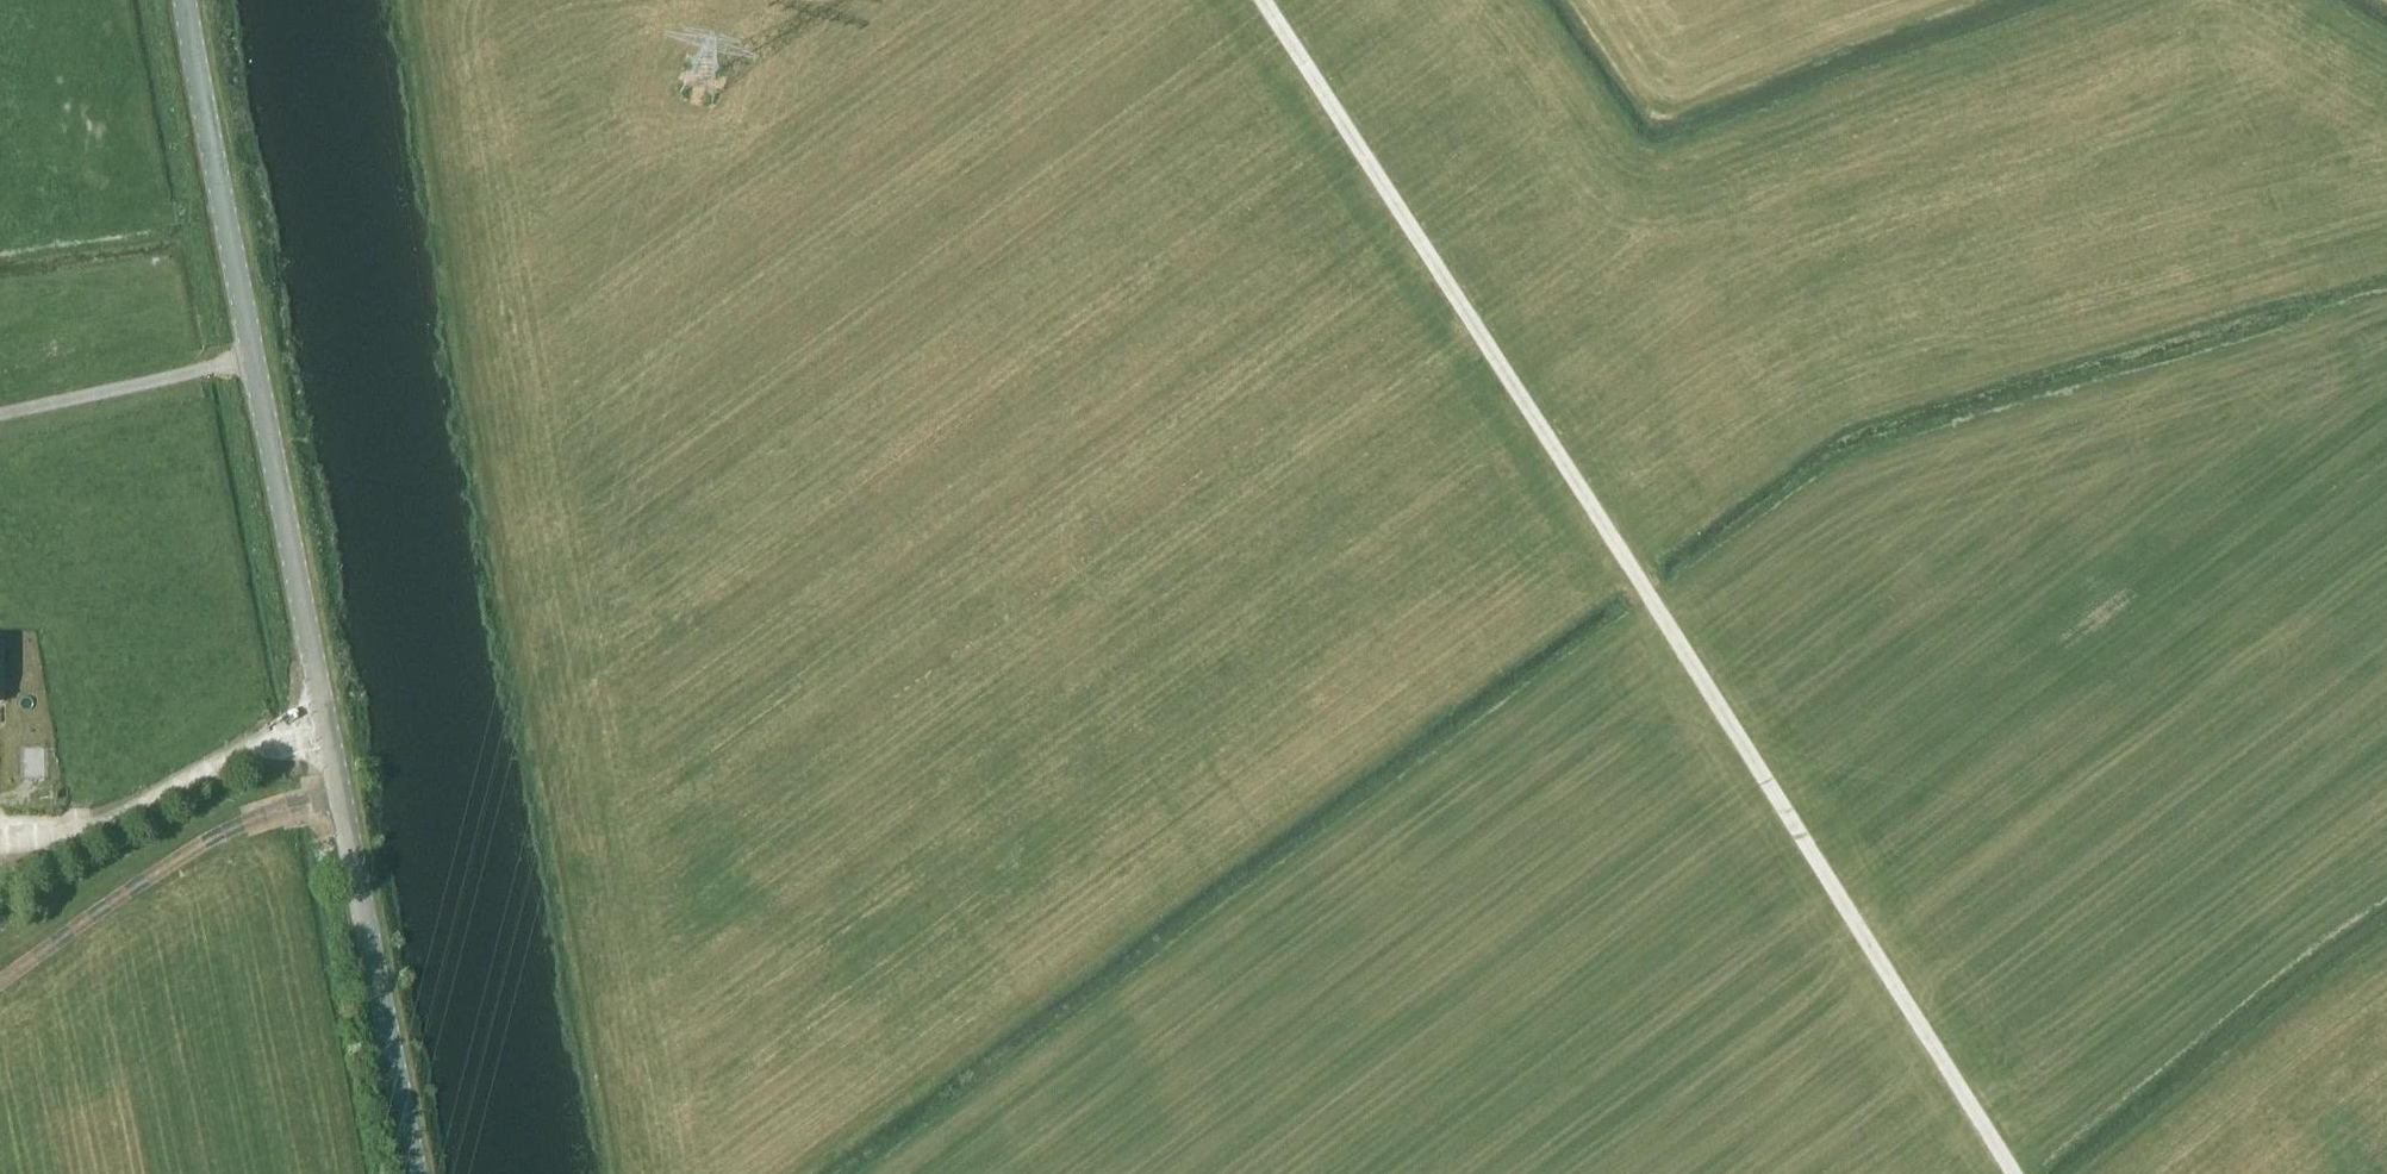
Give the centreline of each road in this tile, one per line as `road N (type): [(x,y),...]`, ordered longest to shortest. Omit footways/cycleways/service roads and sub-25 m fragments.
road 1 (track): [(1260,0),(2006,1173)]
road 2 (tertiary): [(413,1173),(180,0)]

